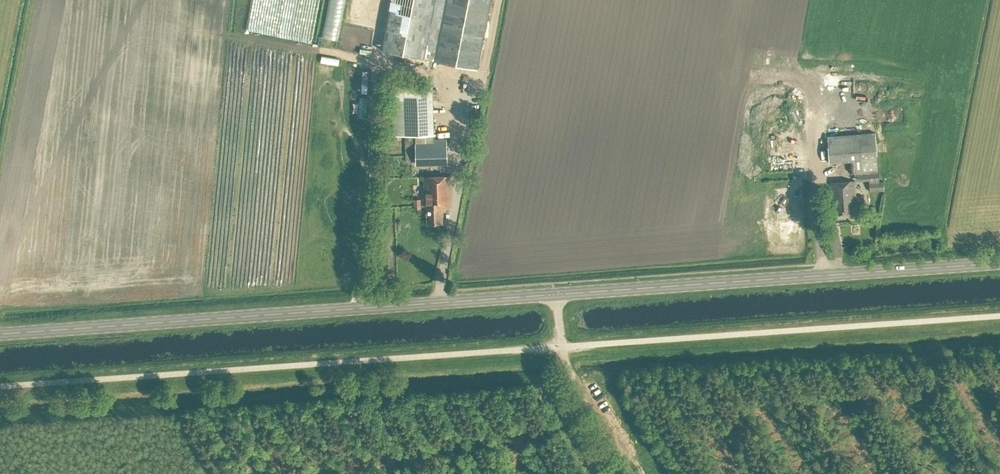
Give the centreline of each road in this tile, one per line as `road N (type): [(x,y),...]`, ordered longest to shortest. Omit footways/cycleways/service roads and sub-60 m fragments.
road 1 (primary): [(0,333),(555,294)]
road 2 (primary): [(555,294),(999,263)]
road 3 (track): [(563,346),(623,457)]

